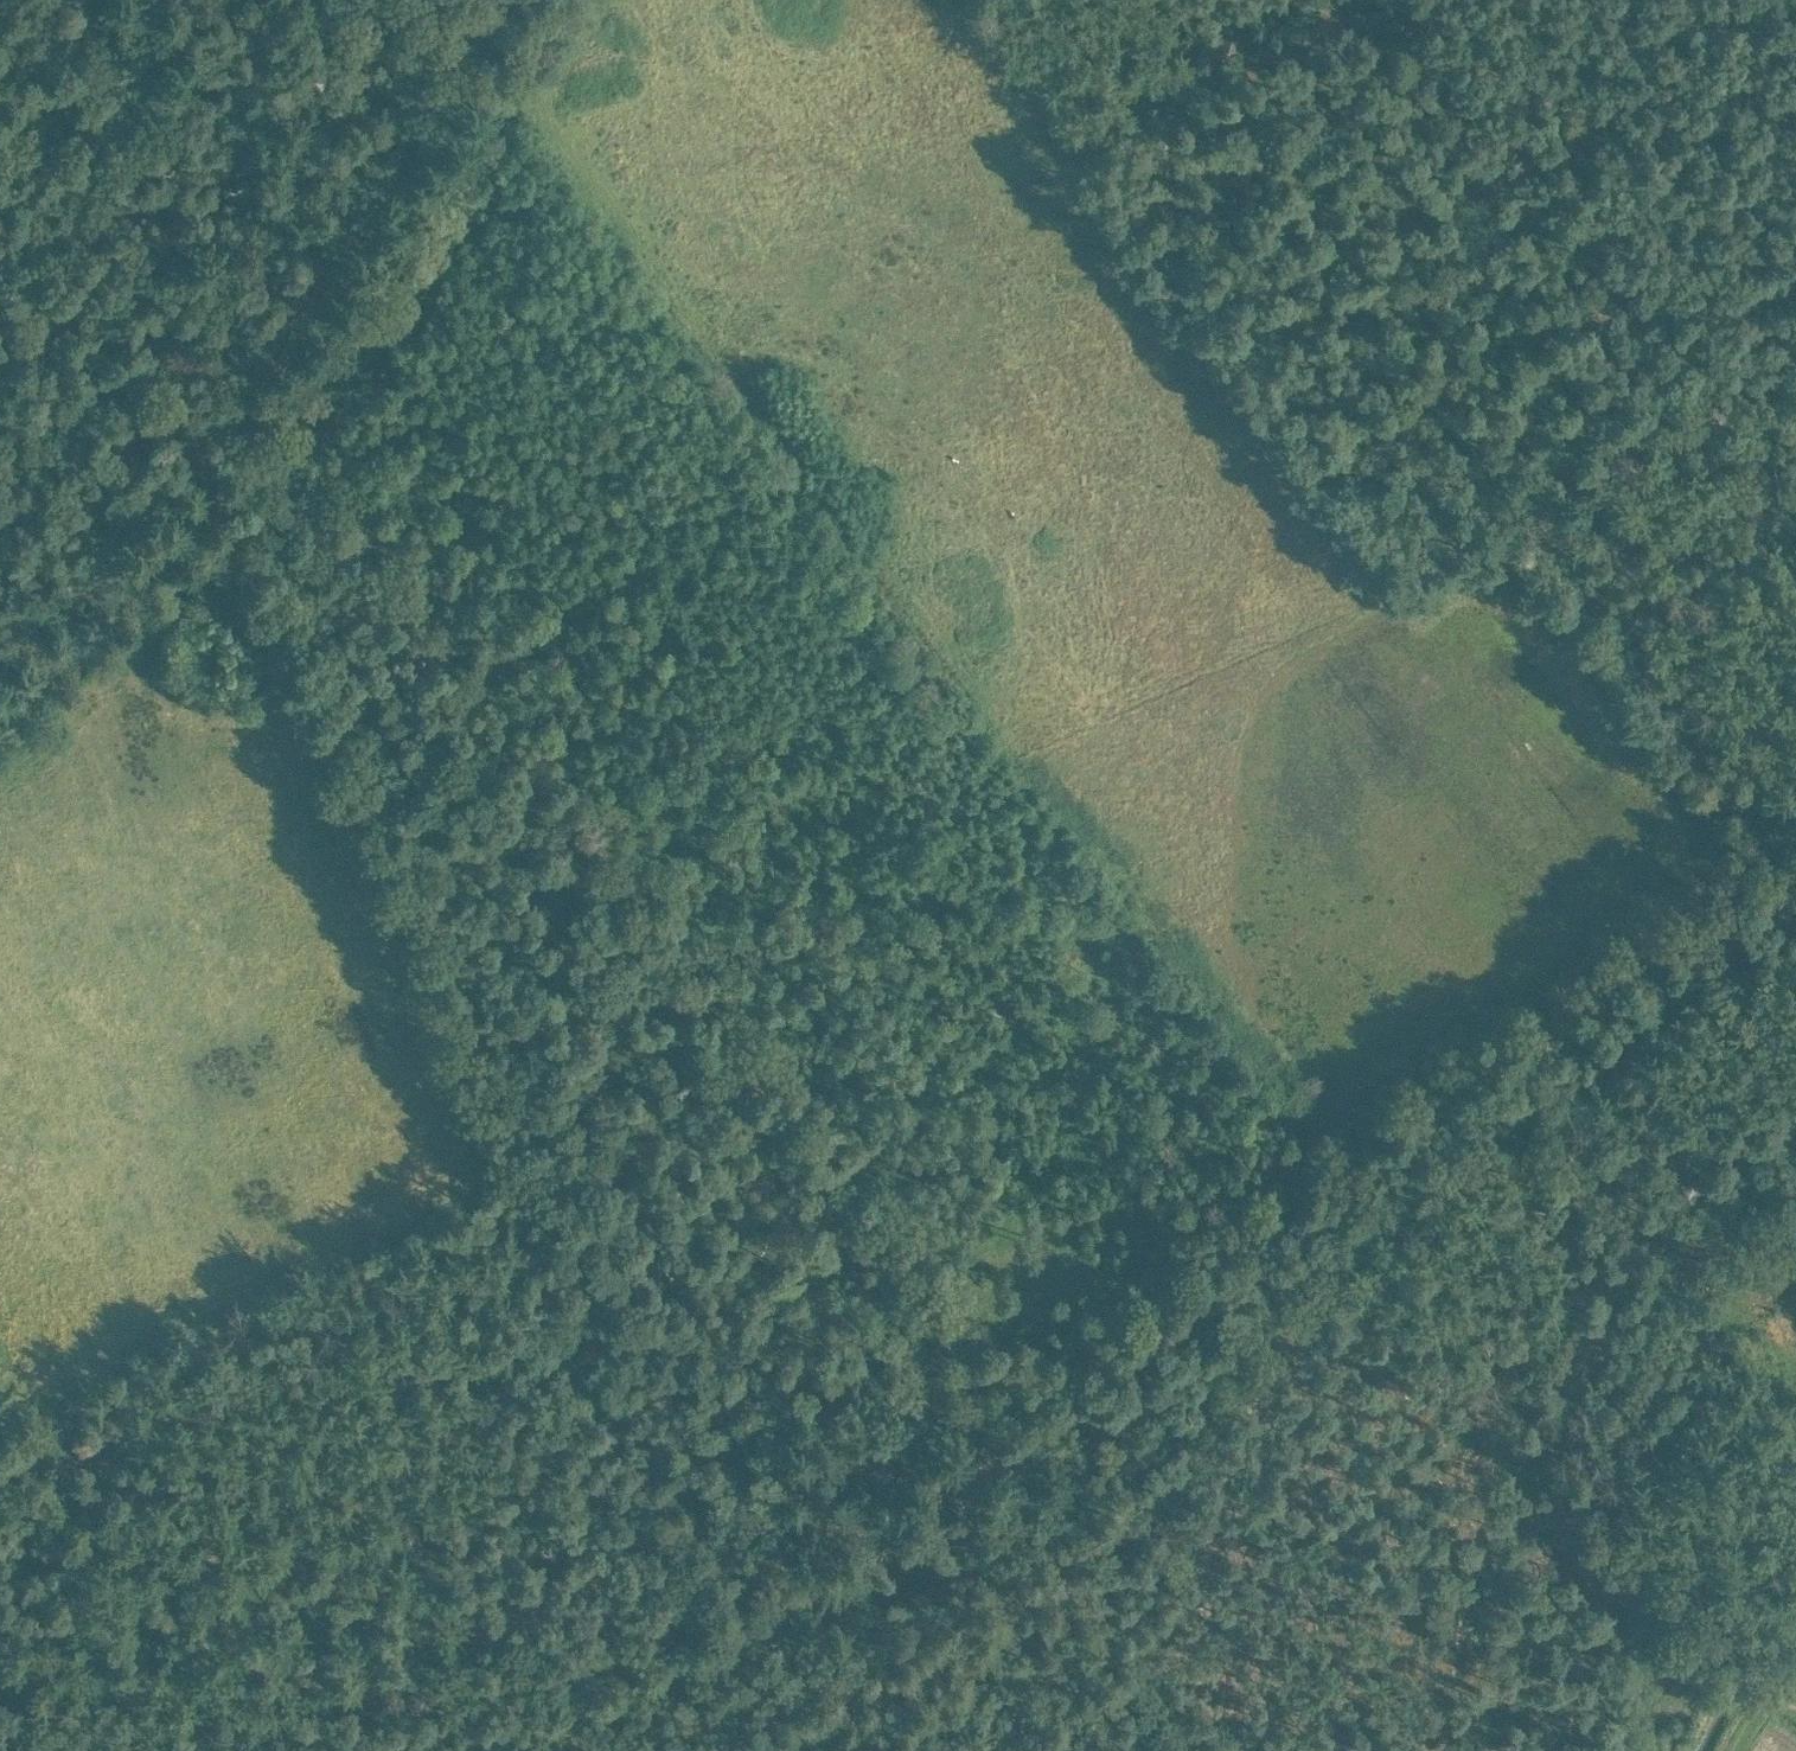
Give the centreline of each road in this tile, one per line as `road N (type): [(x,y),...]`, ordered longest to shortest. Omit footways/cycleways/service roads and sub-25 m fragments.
road 1 (track): [(1177,1750),(1247,1417),(1325,1256),(1421,1175),(1795,925)]
road 2 (track): [(582,0),(262,462),(112,621),(0,717)]
road 3 (track): [(1795,524),(1407,0)]

